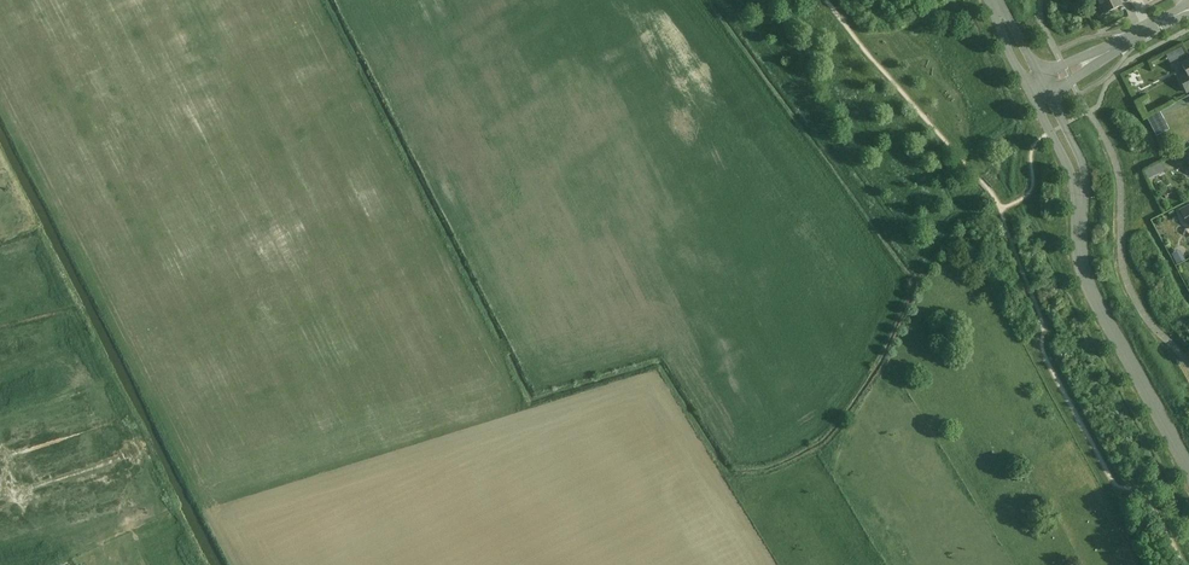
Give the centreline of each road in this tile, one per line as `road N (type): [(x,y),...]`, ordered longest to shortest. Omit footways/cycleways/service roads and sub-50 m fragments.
road 1 (tertiary): [(1188,468),(1094,300),(1080,187),(1036,88)]
road 2 (residential): [(1036,88),(1188,9)]

